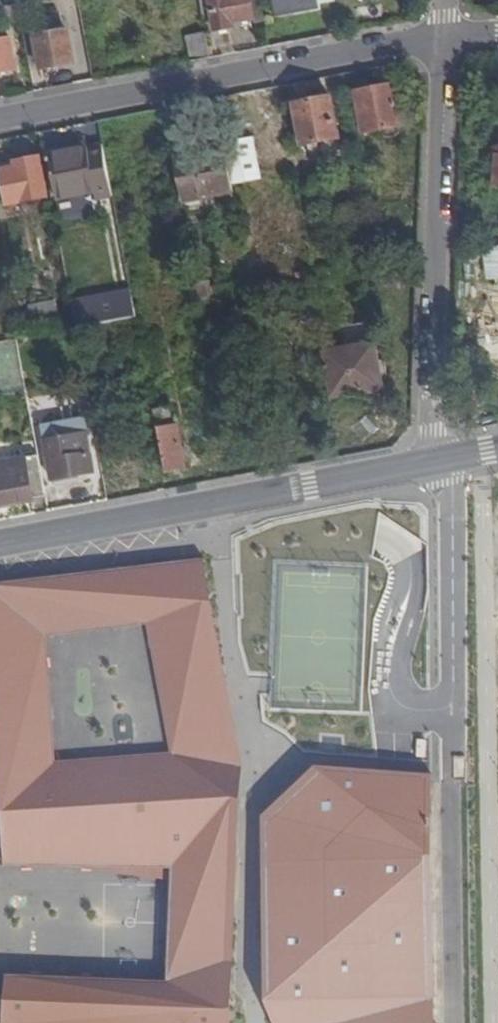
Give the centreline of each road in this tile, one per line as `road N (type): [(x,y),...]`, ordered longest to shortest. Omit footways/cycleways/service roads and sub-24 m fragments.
road 1 (residential): [(0,120),(435,40)]
road 2 (secondary): [(425,463),(0,544)]
road 3 (residential): [(435,40),(425,463)]

